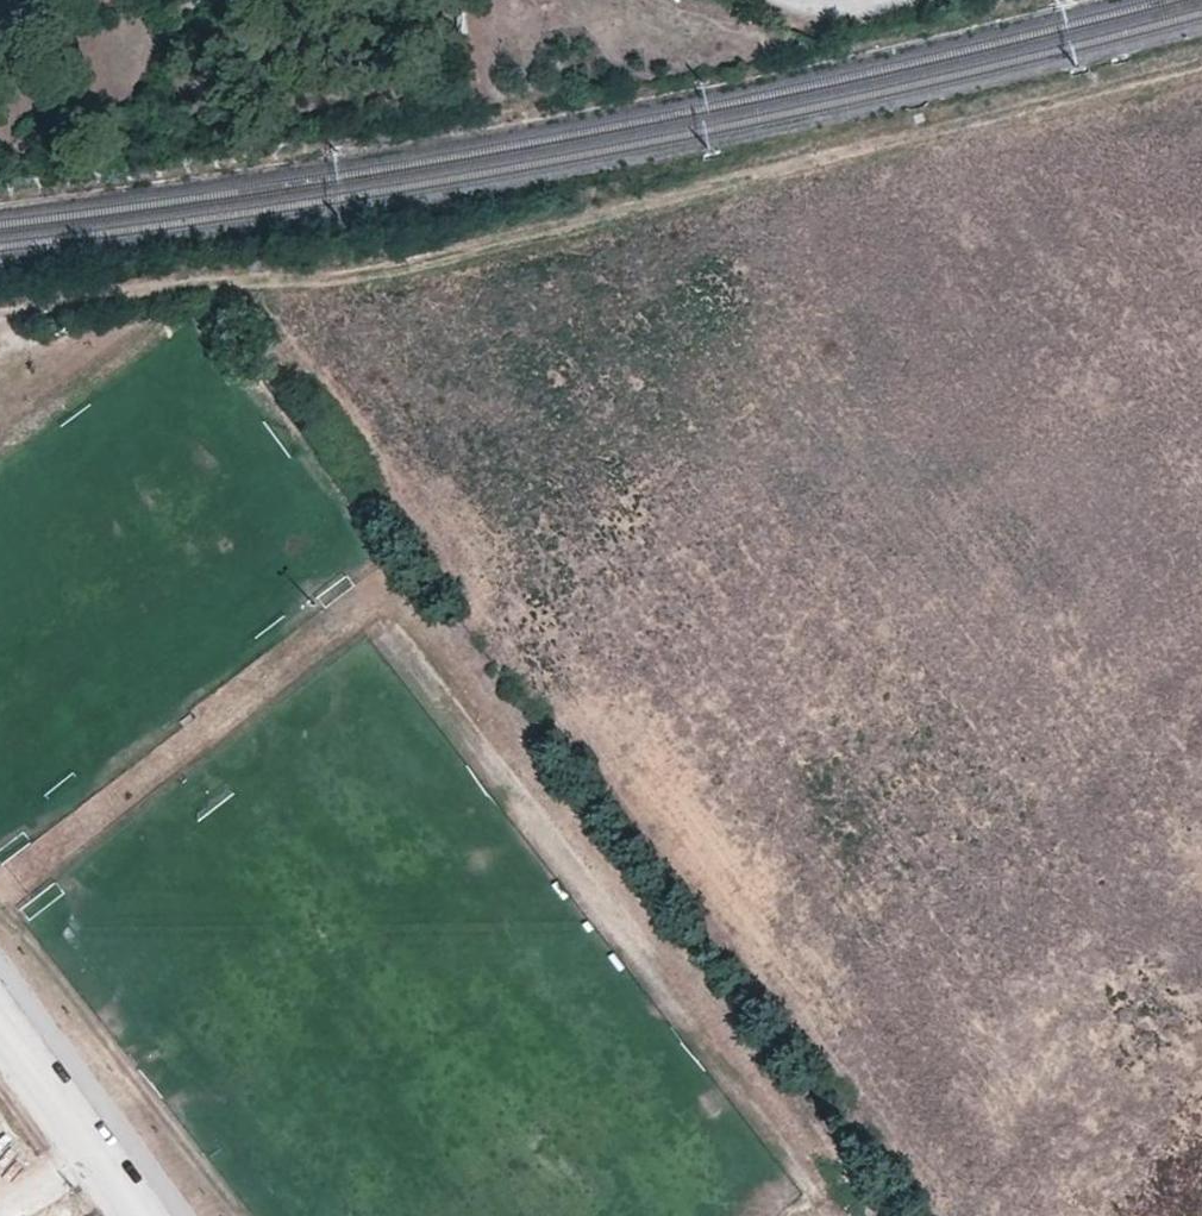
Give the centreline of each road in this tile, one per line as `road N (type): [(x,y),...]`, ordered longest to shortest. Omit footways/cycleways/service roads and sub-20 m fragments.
road 1 (residential): [(0,301),(583,210),(1076,99),(1201,62)]
road 2 (residential): [(0,1026),(136,1215)]

